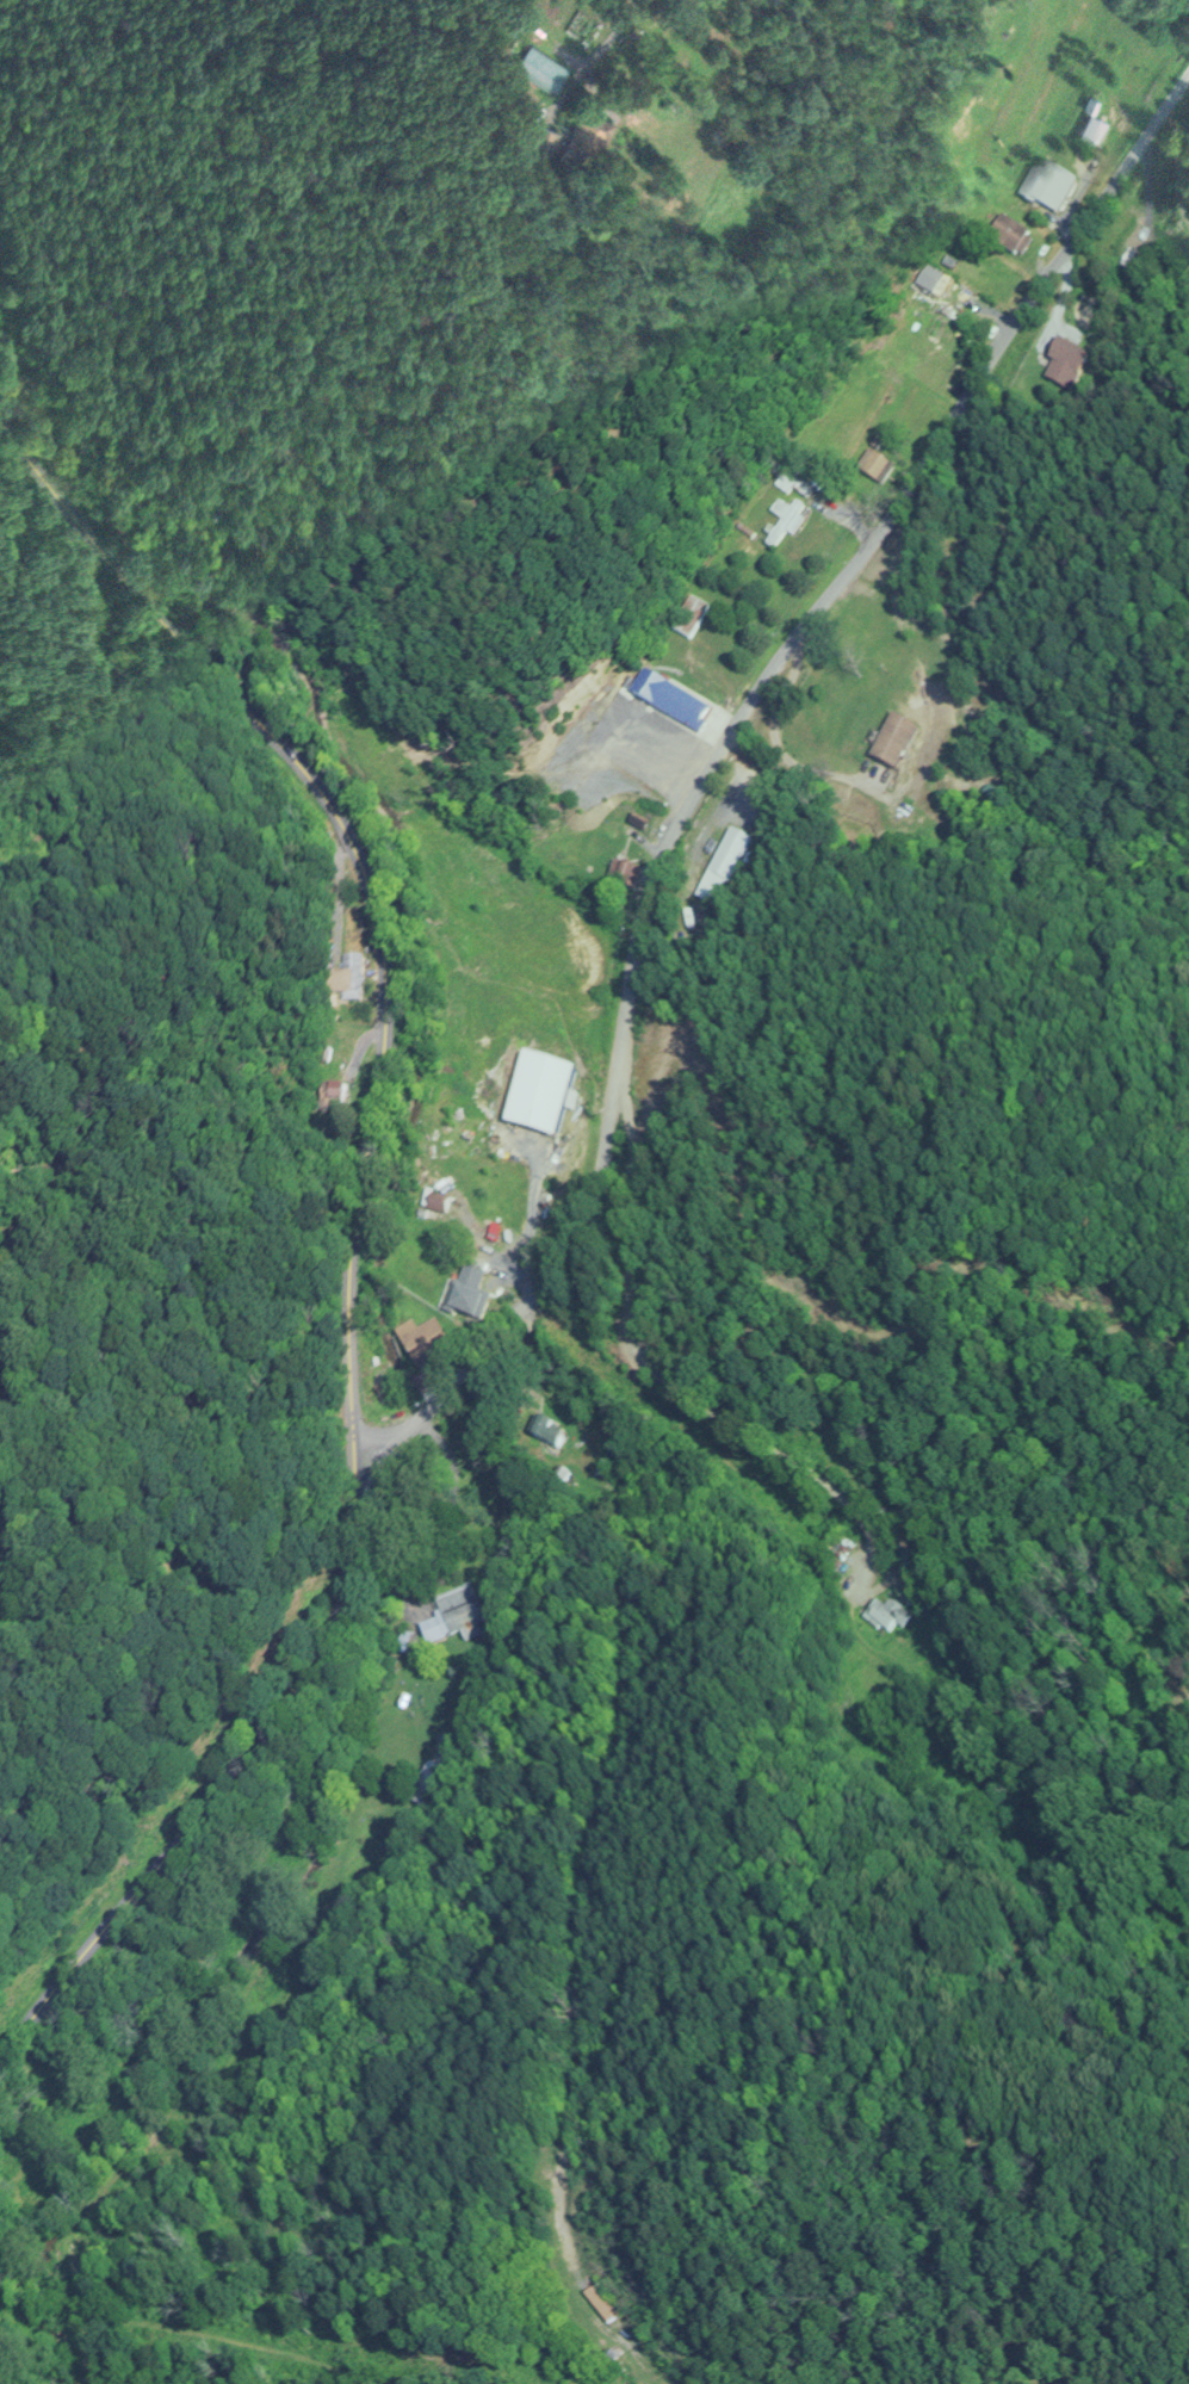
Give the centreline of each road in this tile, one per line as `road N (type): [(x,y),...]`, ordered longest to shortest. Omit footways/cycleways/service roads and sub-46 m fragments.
road 1 (tertiary): [(0,2074),(72,1971),(286,1720),(323,1659),(354,1561),(348,1273),(386,1036),(379,903),(355,837),(320,779),(0,422)]
road 2 (residential): [(354,1438),(402,1437),(450,1392),(503,1318),(565,1269),(594,1193),(640,909),(683,807),(795,631),(897,506),(1049,271),(1188,77)]

